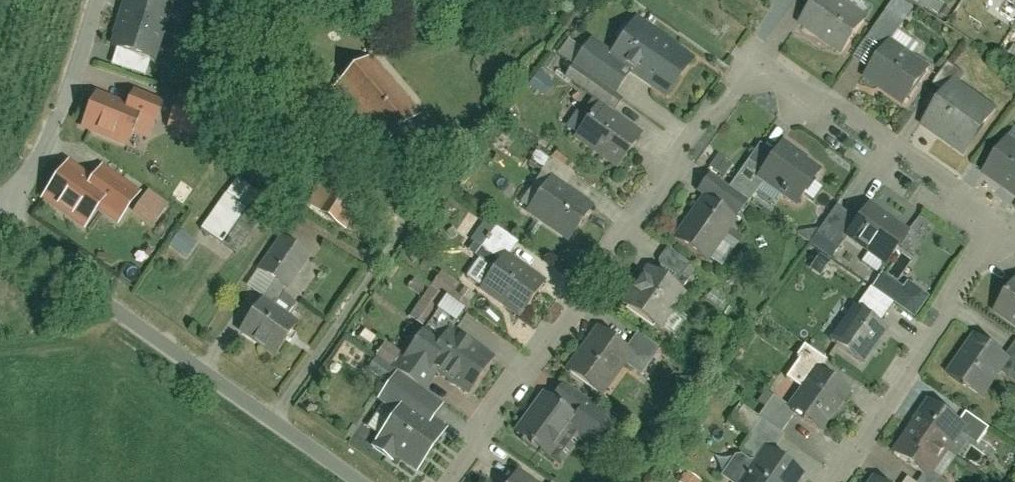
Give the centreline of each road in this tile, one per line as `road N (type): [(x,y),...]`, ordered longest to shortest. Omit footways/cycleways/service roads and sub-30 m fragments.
road 1 (residential): [(834,481),(962,287),(981,232),(966,213),(764,73),(744,74),(720,96),(446,481)]
road 2 (residential): [(359,481),(2,231)]
road 3 (residential): [(2,231),(58,110),(94,0)]

